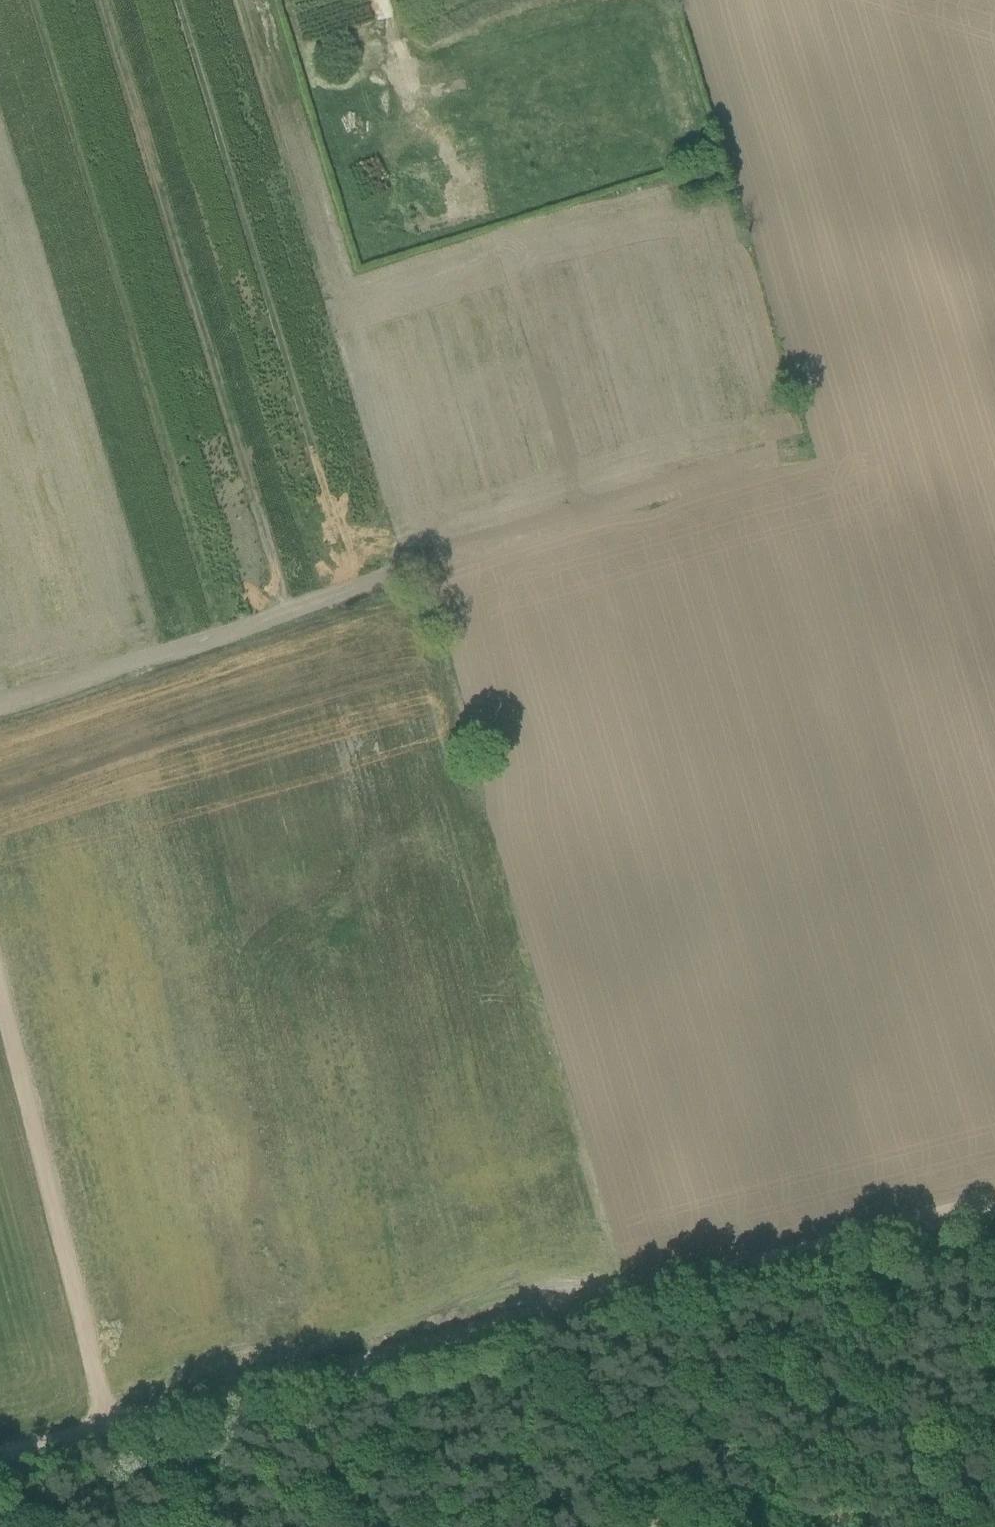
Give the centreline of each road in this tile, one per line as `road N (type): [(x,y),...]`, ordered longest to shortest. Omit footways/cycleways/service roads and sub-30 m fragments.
road 1 (track): [(994,1198),(677,1276),(563,1315),(0,1452)]

